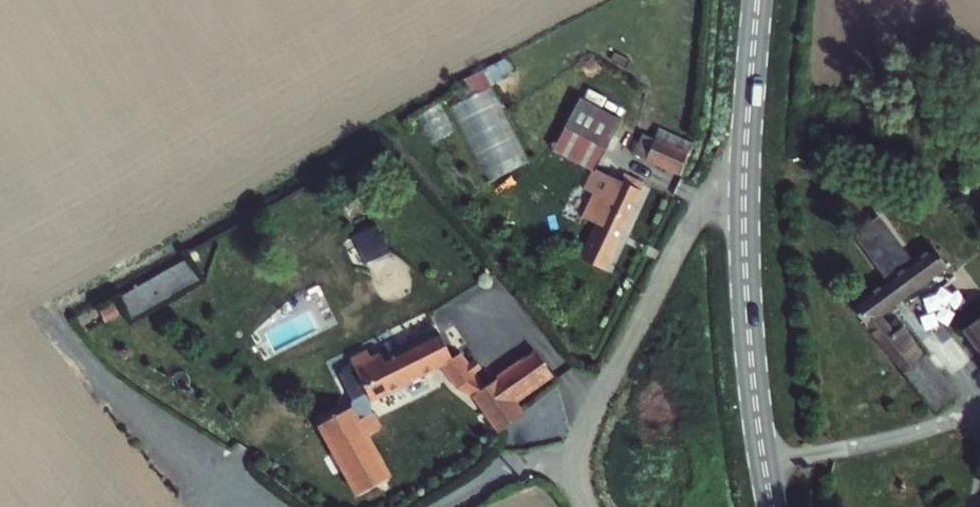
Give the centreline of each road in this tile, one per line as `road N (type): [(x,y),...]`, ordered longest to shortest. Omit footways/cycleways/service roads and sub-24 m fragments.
road 1 (tertiary): [(771,506),(743,226),(757,0)]
road 2 (track): [(577,454),(499,474),(446,506)]

